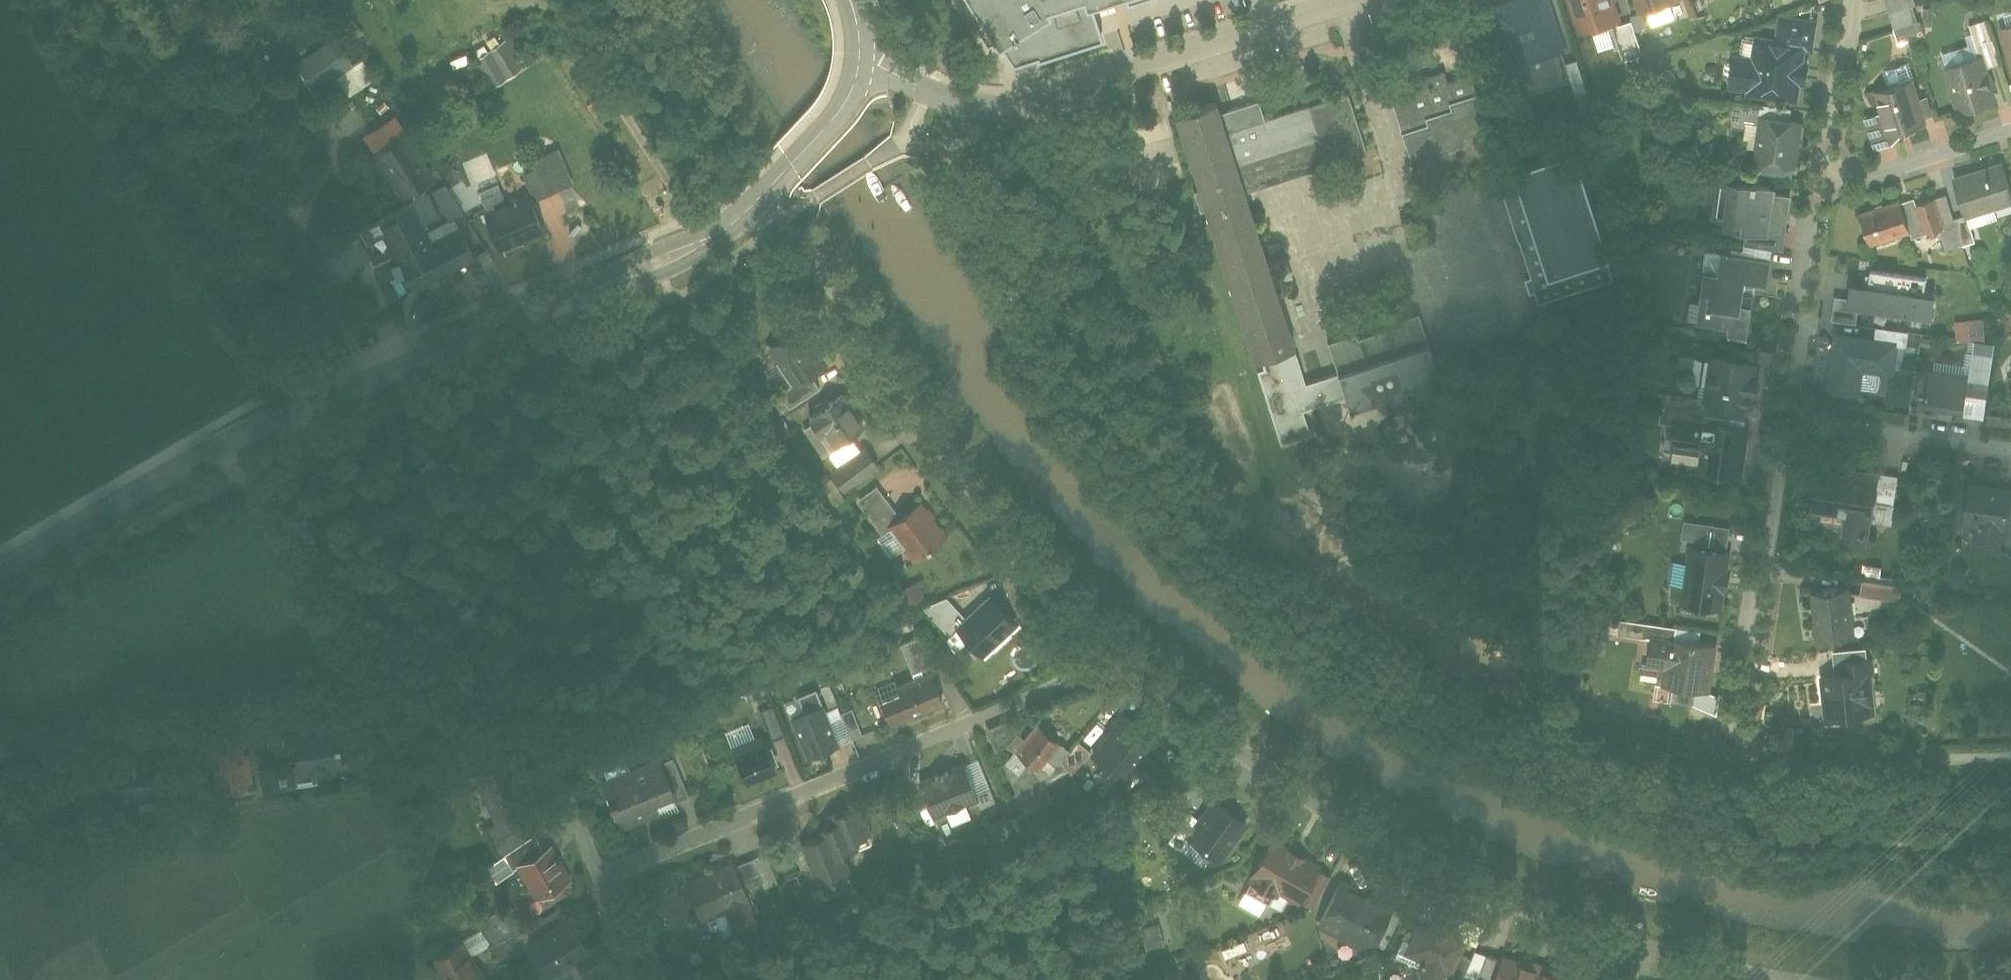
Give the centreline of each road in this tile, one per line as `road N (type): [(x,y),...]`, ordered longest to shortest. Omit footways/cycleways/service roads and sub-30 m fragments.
road 1 (residential): [(0,755),(475,677),(595,880),(1123,664)]
road 2 (tertiary): [(0,581),(246,447),(661,260),(760,200)]
road 3 (residential): [(1123,664),(1247,757),(1410,855),(1565,925),(1784,979)]
road 4 (residential): [(760,200),(944,446),(1123,664)]
road 5 (residential): [(861,51),(953,101),(1006,106),(1336,0)]
road 6 (residential): [(1788,419),(1743,728)]
road 7 (track): [(2010,761),(1760,745),(1743,728)]
road 8 (residential): [(1821,187),(1788,419)]
road 9 (residential): [(1788,419),(2010,450)]
road 10 (residential): [(1821,187),(2010,129)]
road 11 (residential): [(1848,0),(1821,187)]
road 12 (tertiary): [(760,200),(852,92),(861,51)]

